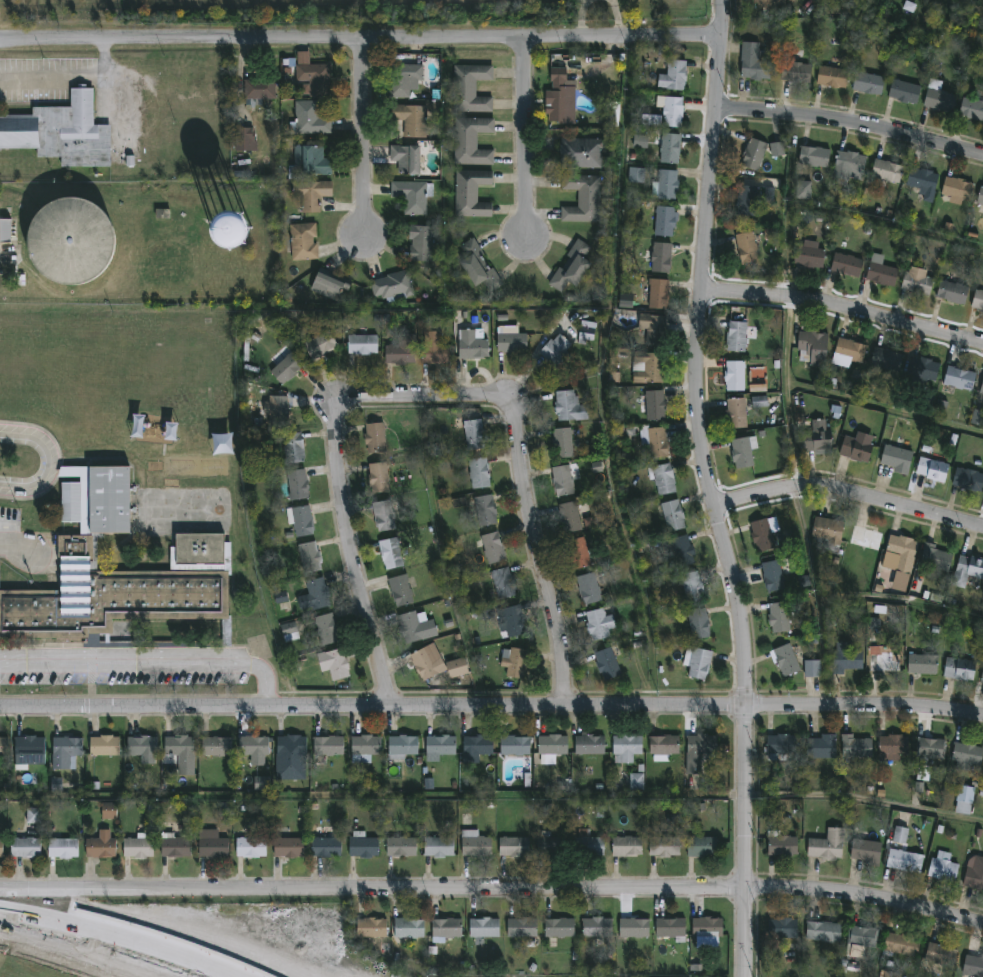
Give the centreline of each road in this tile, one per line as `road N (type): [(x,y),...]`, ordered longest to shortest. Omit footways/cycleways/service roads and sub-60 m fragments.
road 1 (residential): [(982,922),(895,901),(745,887),(0,893)]
road 2 (residential): [(0,706),(746,704),(982,714)]
road 3 (residential): [(392,706),(363,537),(340,488),(335,413),(345,398),(509,409),(531,548),(559,633),(563,705)]
road 4 (residential): [(0,40),(720,35)]
road 5 (residential): [(746,704),(734,574),(700,448),(693,362),(722,0)]
road 6 (residential): [(700,289),(817,300),(982,343)]
road 7 (residential): [(715,507),(804,486),(835,488),(982,528)]
road 8 (residential): [(713,110),(825,118),(982,155)]
road 9 (tertiary): [(744,976),(746,704)]
road 10 (secondary): [(225,976),(0,913)]
road 11 (residential): [(526,37),(528,239)]
road 12 (residential): [(364,37),(364,236)]

